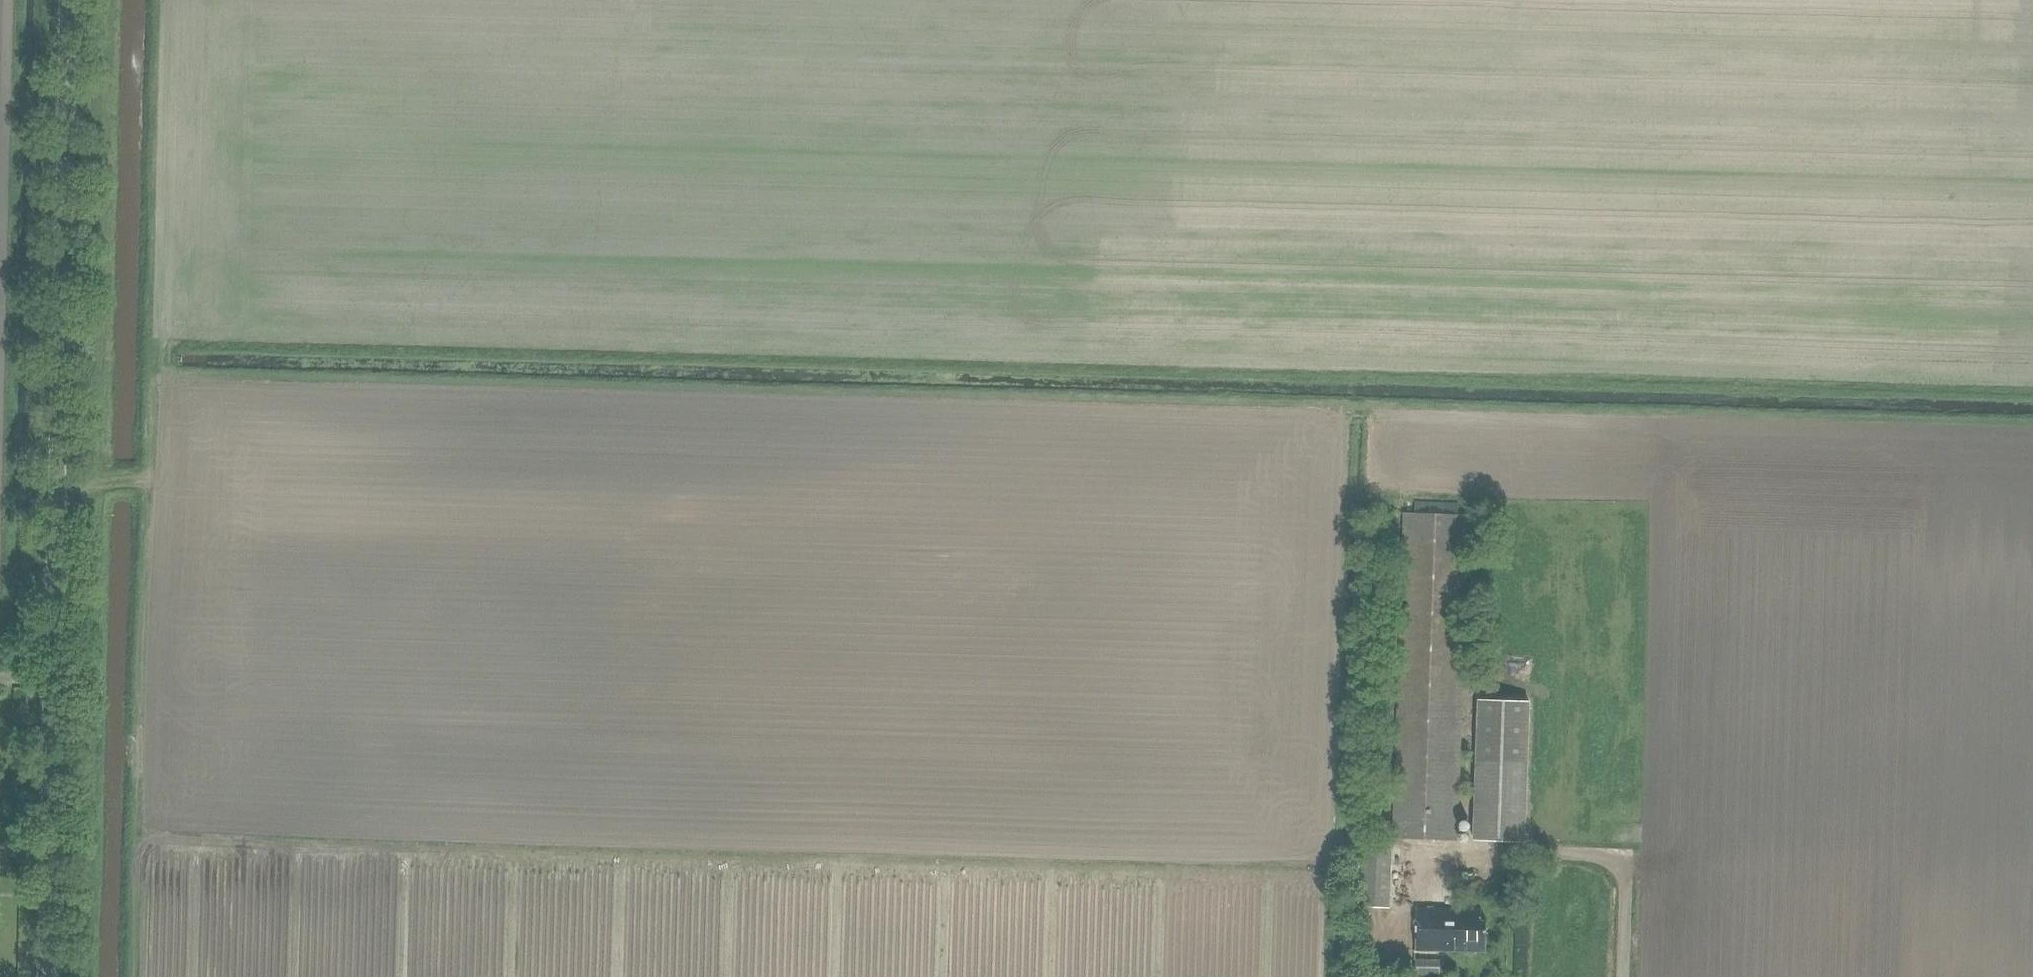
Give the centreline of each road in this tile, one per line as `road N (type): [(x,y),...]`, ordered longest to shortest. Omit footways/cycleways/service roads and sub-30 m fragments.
road 1 (tertiary): [(44,976),(58,0)]

